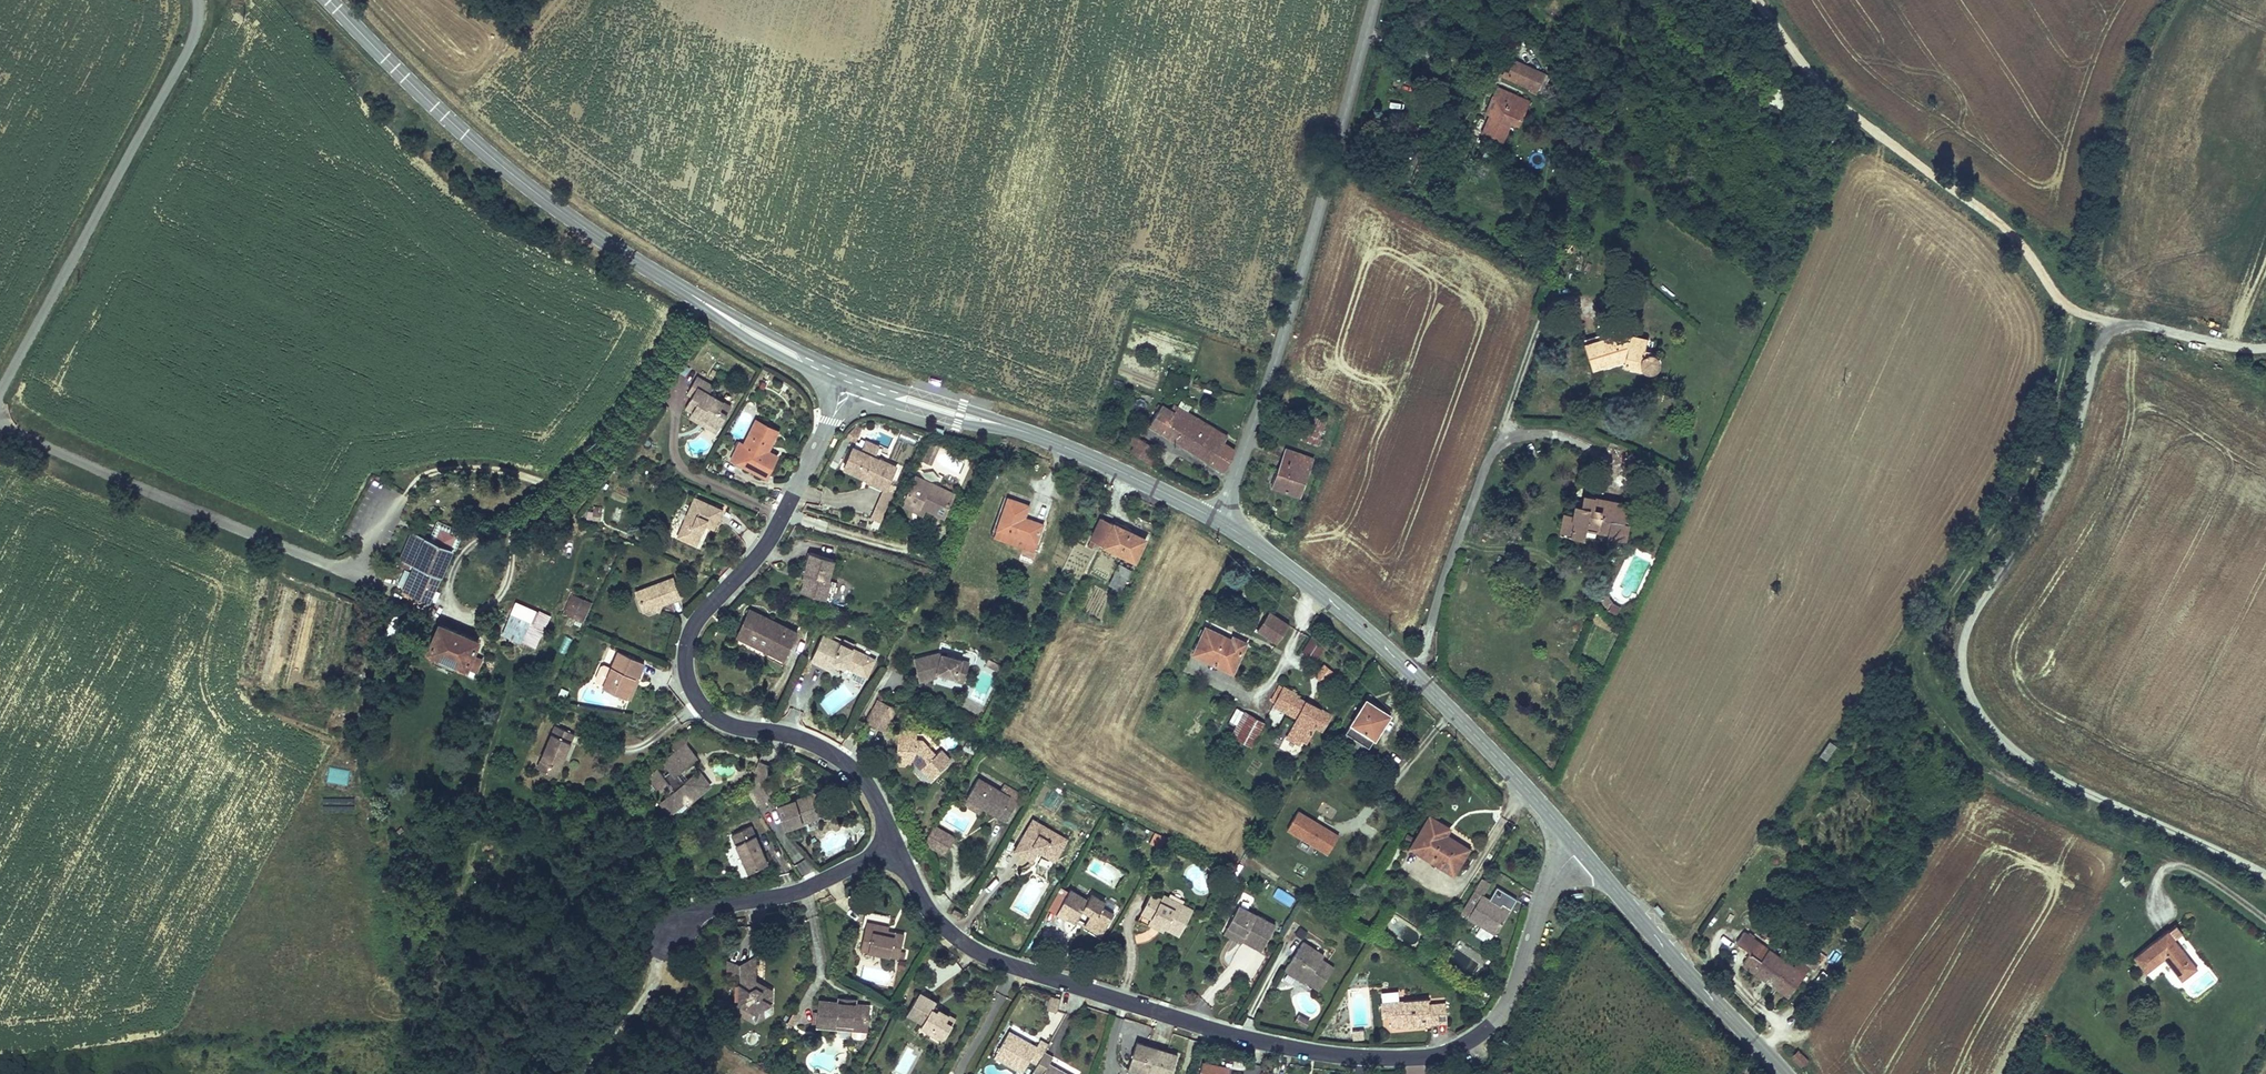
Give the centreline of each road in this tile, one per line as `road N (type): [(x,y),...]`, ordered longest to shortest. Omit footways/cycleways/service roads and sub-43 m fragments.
road 1 (unclassified): [(2265,874),(2030,762),(1989,723),(1964,679),(1969,620),(2051,494),(2102,346),(2125,328)]
road 2 (track): [(2067,307),(2067,346),(2035,468),(1928,627),(1915,669),(1925,695),(1988,769),(2181,865)]
road 3 (secondary): [(330,0),(442,112),(567,215),(742,323),(853,377)]
road 4 (residential): [(853,377),(769,537),(698,617),(686,663),(693,692),(711,714),(791,735),(855,770),(893,841)]
road 5 (tertiary): [(1376,0),(1279,352),(1218,520)]
road 6 (residential): [(893,841),(933,913),(988,955),(1217,1030),(1360,1054)]
road 7 (track): [(2125,328),(2067,307),(2009,231),(1839,103),(1758,0)]
road 8 (secondary): [(1218,520),(1369,633),(1581,849)]
road 9 (residential): [(0,424),(333,565),(353,560),(399,504)]
road 10 (unclassified): [(197,0),(188,50),(0,392)]
road 11 (secondary): [(853,377),(1075,451),(1218,520)]
road 12 (residential): [(1360,1054),(1439,1052),(1490,1024),(1517,978),(1554,878),(1581,849)]
road 13 (secondary): [(1581,849),(1785,1073)]
road 14 (residential): [(893,841),(811,886),(697,912),(668,934)]

